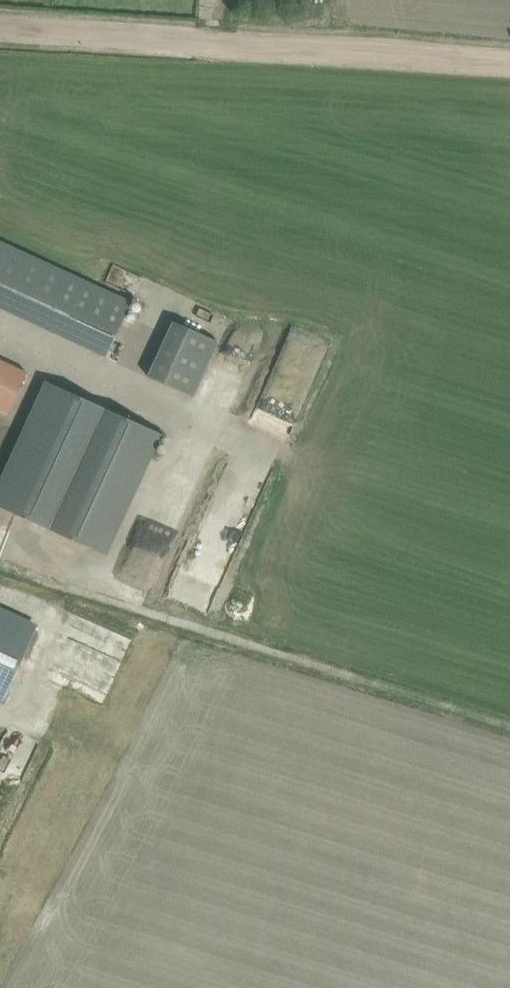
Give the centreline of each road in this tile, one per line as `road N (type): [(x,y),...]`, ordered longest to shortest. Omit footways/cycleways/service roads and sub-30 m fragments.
road 1 (track): [(0,26),(509,66)]

